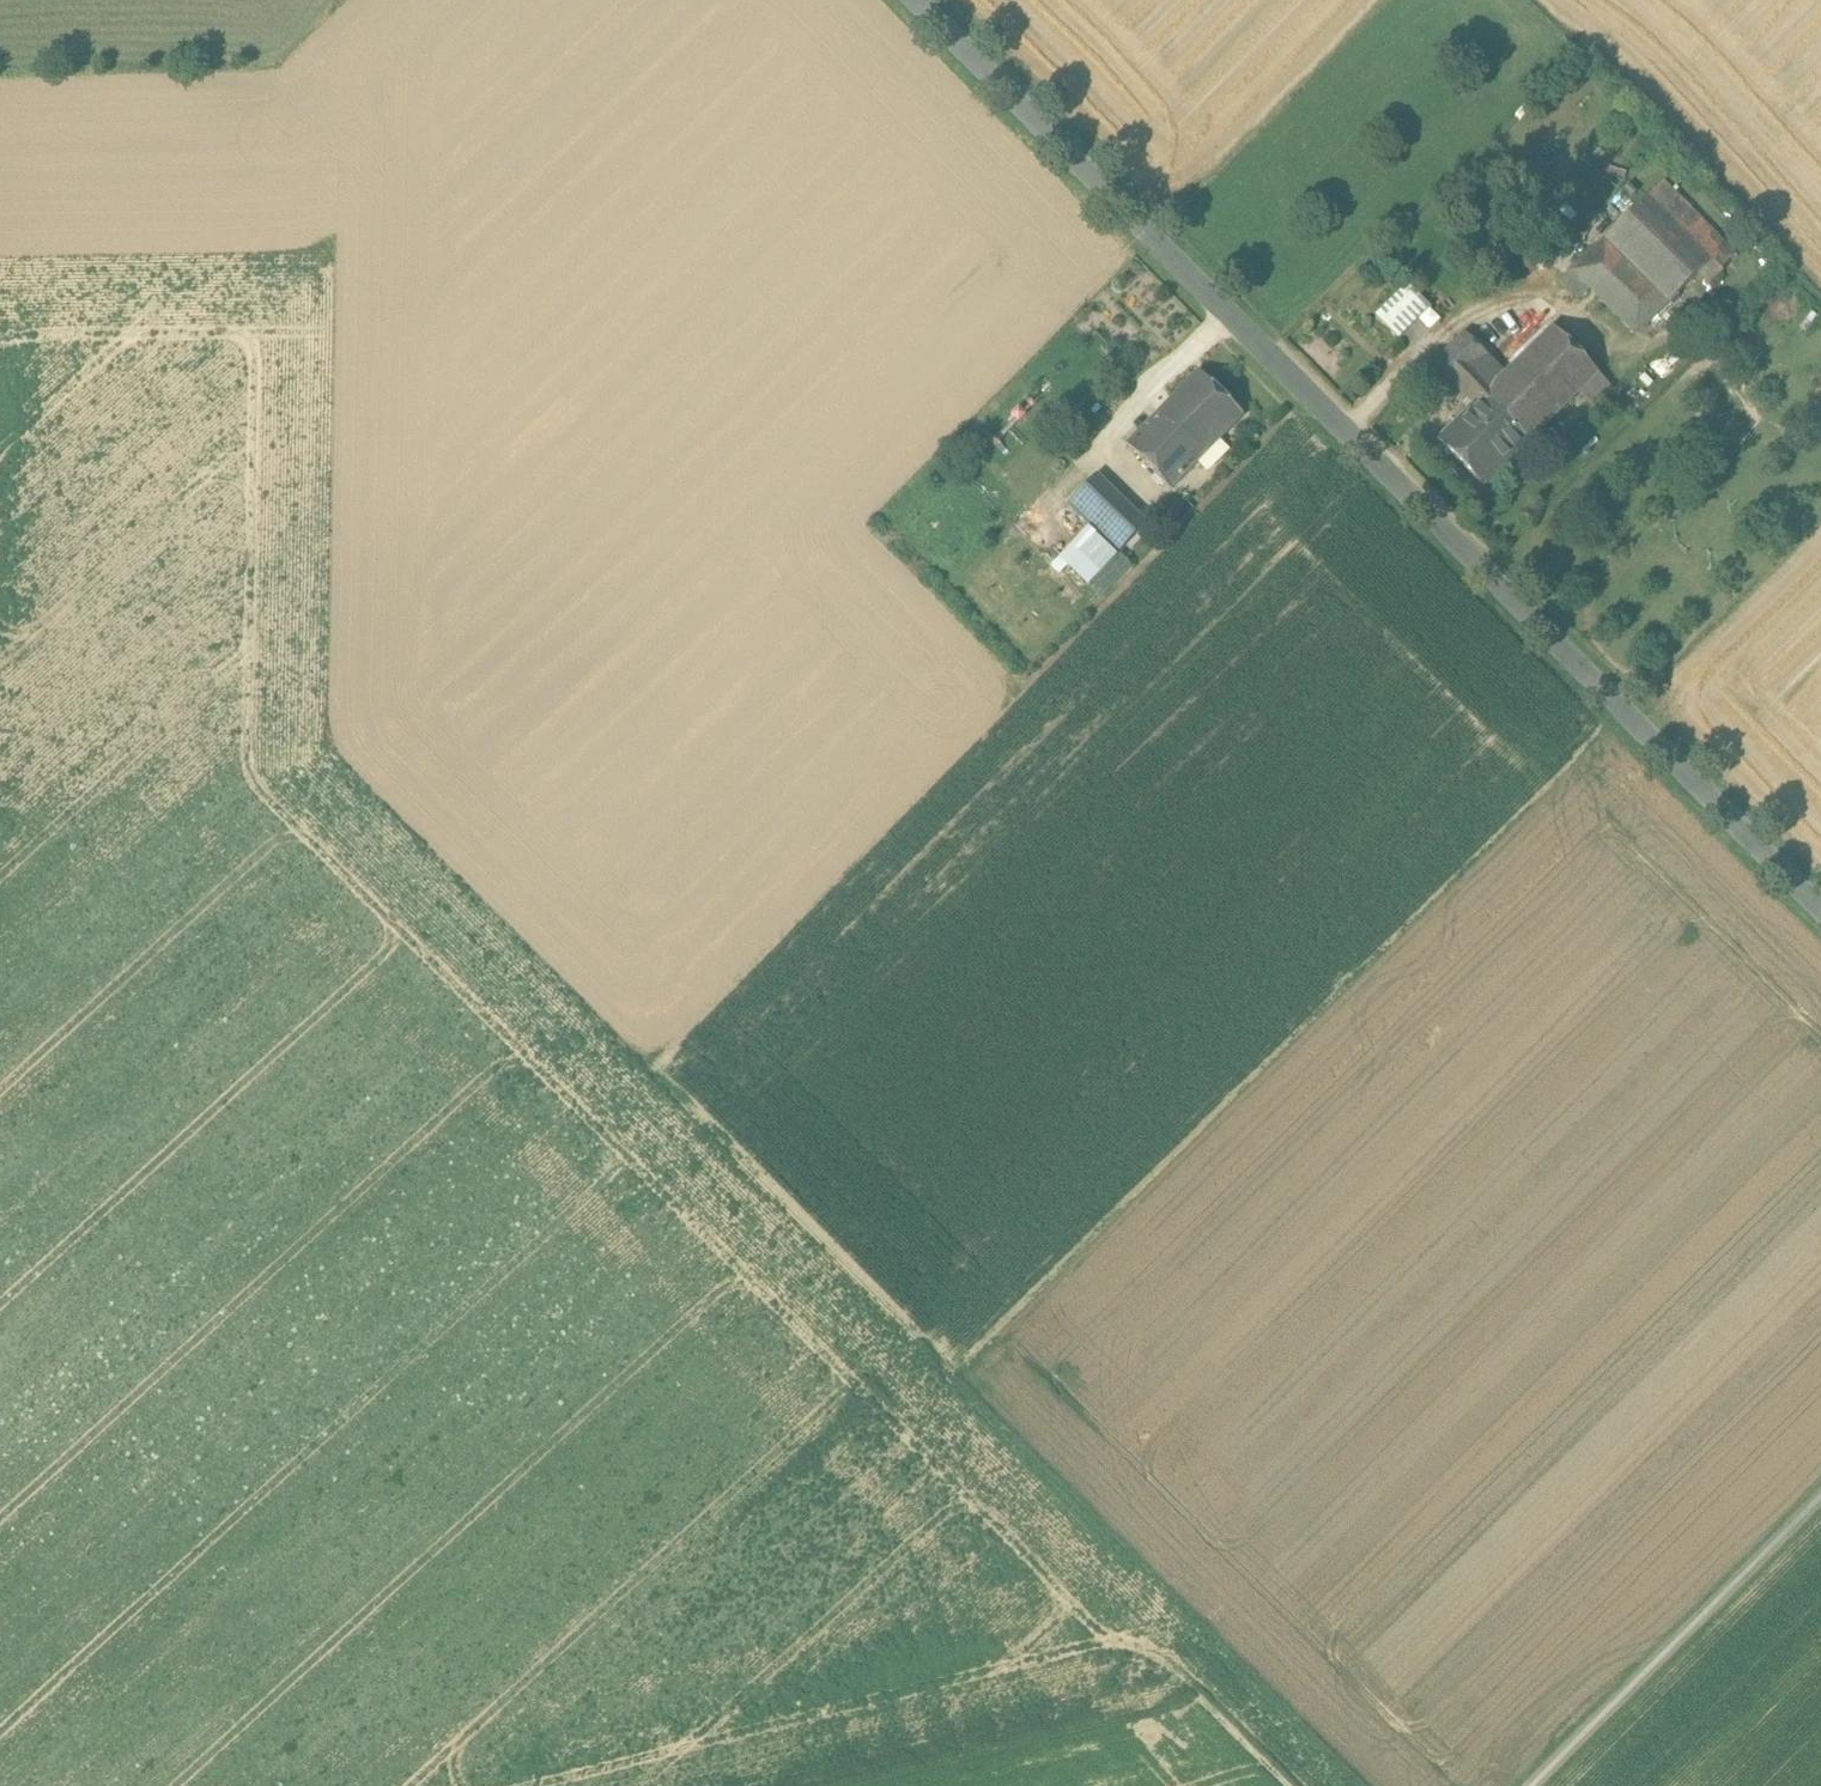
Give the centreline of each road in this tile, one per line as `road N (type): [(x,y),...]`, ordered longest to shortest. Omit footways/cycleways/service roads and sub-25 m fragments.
road 1 (tertiary): [(924,0),(1820,900)]
road 2 (track): [(1527,1785),(1820,1495)]

